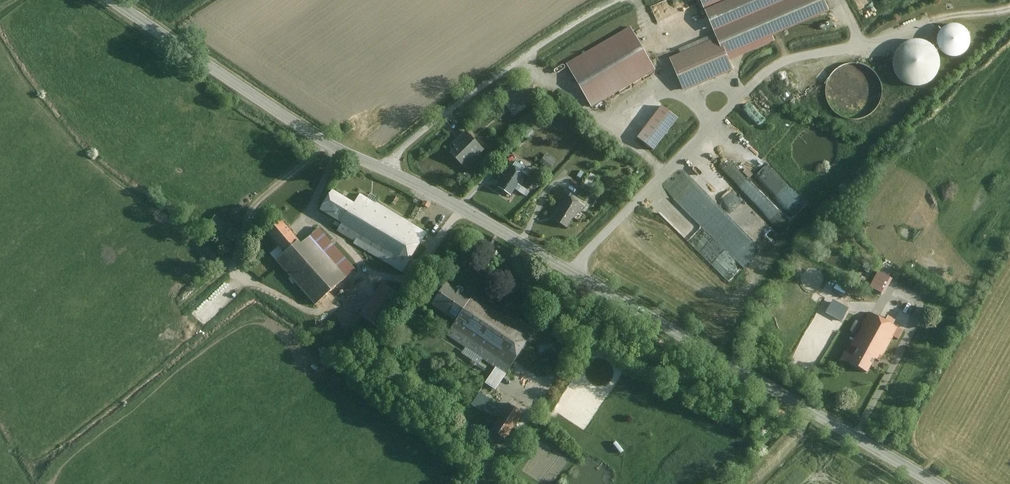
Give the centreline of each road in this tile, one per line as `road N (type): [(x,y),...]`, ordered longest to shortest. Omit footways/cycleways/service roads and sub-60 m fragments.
road 1 (tertiary): [(383,164),(932,483)]
road 2 (tertiary): [(113,0),(303,127),(383,164)]
road 3 (unclassified): [(619,0),(456,104),(383,164)]

